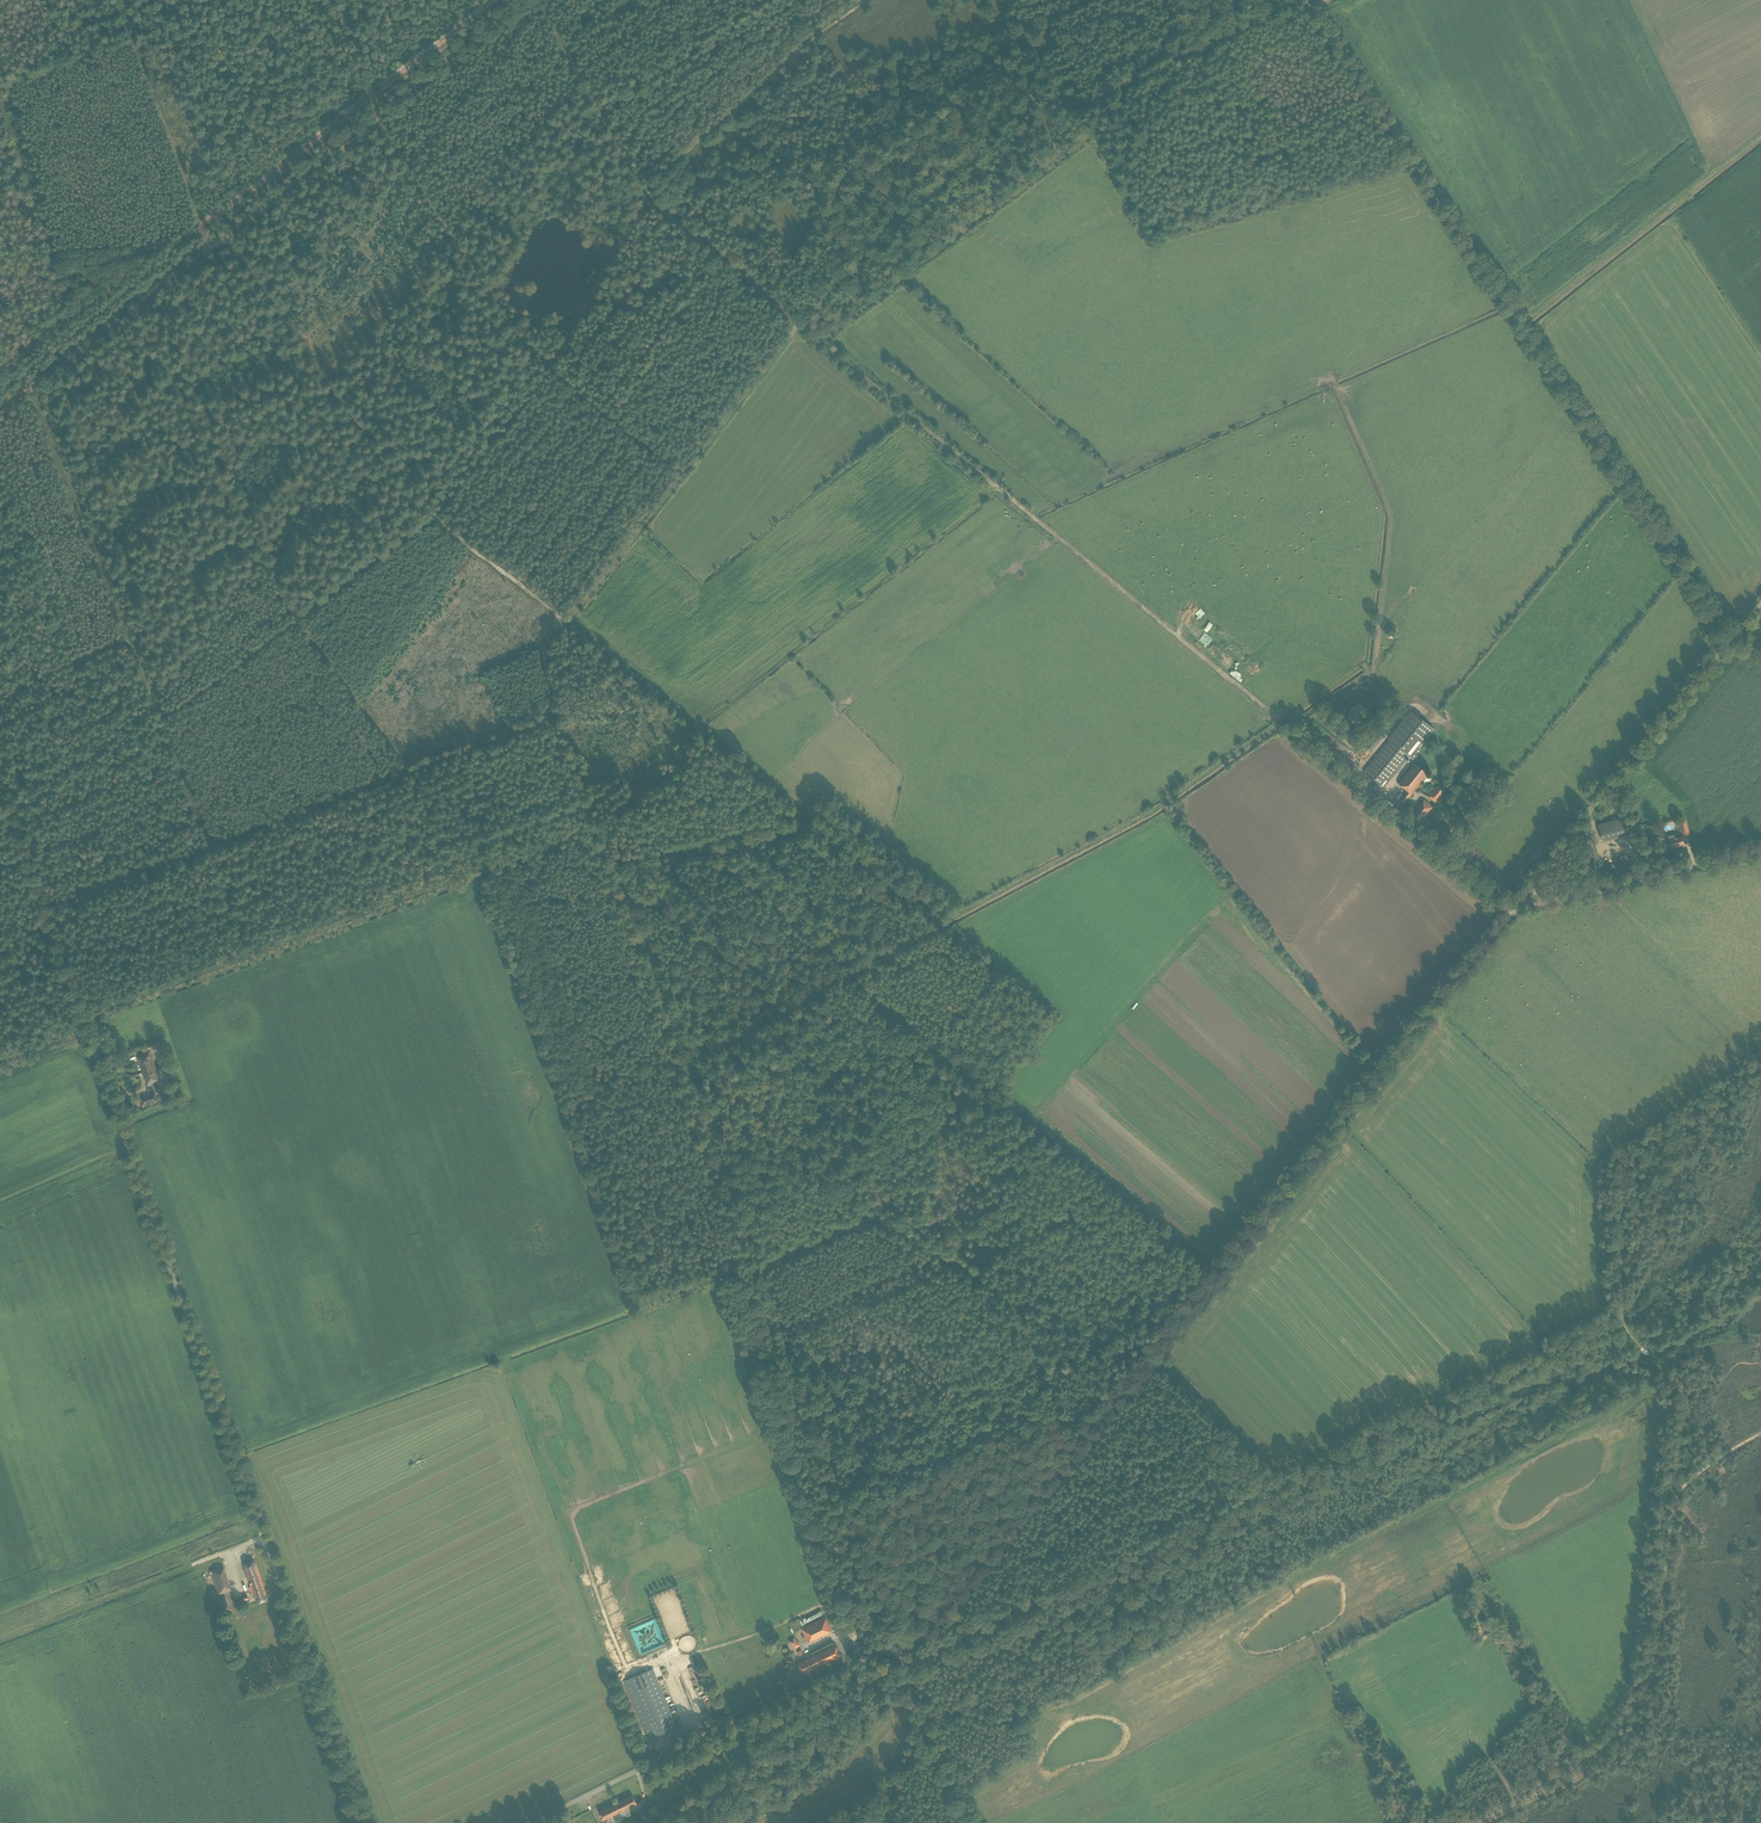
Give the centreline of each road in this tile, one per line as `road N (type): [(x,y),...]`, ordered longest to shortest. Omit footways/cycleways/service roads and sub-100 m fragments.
road 1 (unclassified): [(530,1822),(937,1619),(1511,913),(1531,906)]
road 2 (track): [(883,1651),(777,1377),(542,717),(542,650),(561,624)]
road 3 (unclassified): [(362,1822),(0,800)]
road 4 (track): [(1350,778),(815,342)]
road 5 (track): [(428,517),(155,719),(246,955)]
road 6 (track): [(37,906),(542,717)]
road 7 (track): [(403,769),(291,619),(132,310)]
road 8 (track): [(531,0),(640,187),(810,39),(868,0)]
road 9 (track): [(1670,1497),(1681,1390),(1624,1329),(1622,1187),(1629,1171),(1760,1080)]
road 10 (track): [(1217,1276),(843,974)]
road 11 (track): [(561,624),(937,923)]
road 12 (track): [(815,342),(640,187),(569,337),(546,368)]
road 13 (track): [(640,187),(656,193),(869,142),(1018,29)]
road 14 (track): [(1279,720),(1150,813),(937,923)]
road 15 (track): [(211,248),(203,224),(488,0)]
road 16 (unclassified): [(1531,906),(1536,877),(1760,602)]
road 17 (track): [(792,323),(561,624)]
road 18 (track): [(225,235),(519,0)]
road 19 (track): [(428,517),(403,493),(225,235)]
road 20 (track): [(815,342),(1087,137)]
road 21 (track): [(937,923),(665,1069)]
road 22 (track): [(546,368),(373,117)]
road 23 (track): [(0,128),(41,239),(150,236),(211,248)]
road 24 (track): [(262,1540),(0,1640)]
road 25 (track): [(0,405),(211,248)]
road 26 (track): [(116,0),(203,224)]
road 27 (unclassified): [(1531,906),(1760,853)]
road 28 (track): [(1469,1822),(1583,1771),(1646,1687)]
road 29 (track): [(0,695),(124,640),(155,719)]
road 30 (track): [(1646,1687),(1670,1497)]
road 31 (track): [(546,368),(428,517)]
road 32 (track): [(428,517),(561,624)]
road 33 (track): [(678,473),(546,368)]
road 34 (track): [(1197,52),(1077,119),(1087,137)]
road 35 (track): [(1077,119),(1006,0)]
road 36 (track): [(1087,137),(1148,242)]

